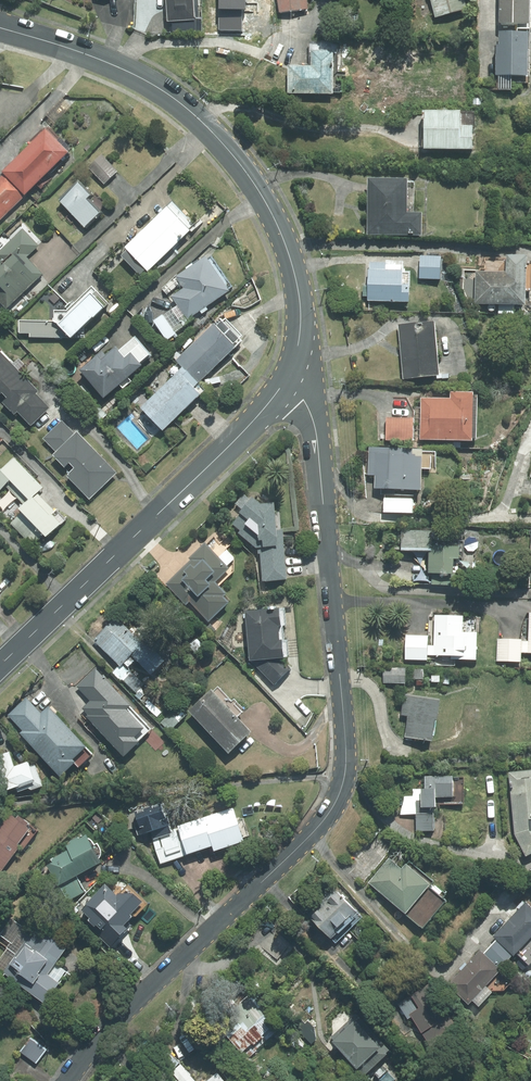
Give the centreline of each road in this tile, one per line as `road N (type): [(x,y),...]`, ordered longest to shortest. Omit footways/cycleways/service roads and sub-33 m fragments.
road 1 (residential): [(70,1080),(104,1028),(308,837),(343,785),(347,740),(318,442),(289,376)]
road 2 (tertiary): [(289,376),(301,318),(297,286),(243,166),(150,82),(0,26)]
road 3 (tertiary): [(0,663),(289,376)]

